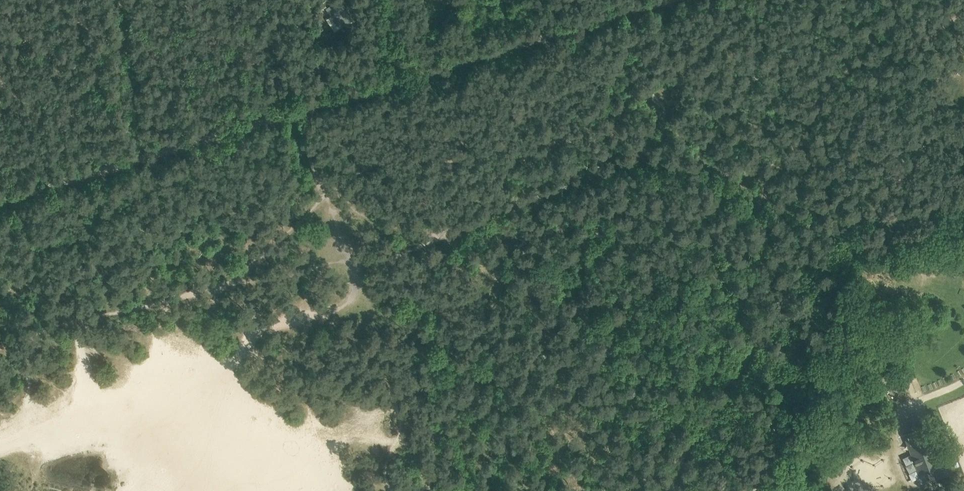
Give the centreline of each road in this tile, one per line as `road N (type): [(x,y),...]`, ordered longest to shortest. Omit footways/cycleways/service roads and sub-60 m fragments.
road 1 (track): [(393,83),(0,200)]
road 2 (track): [(666,0),(393,83)]

